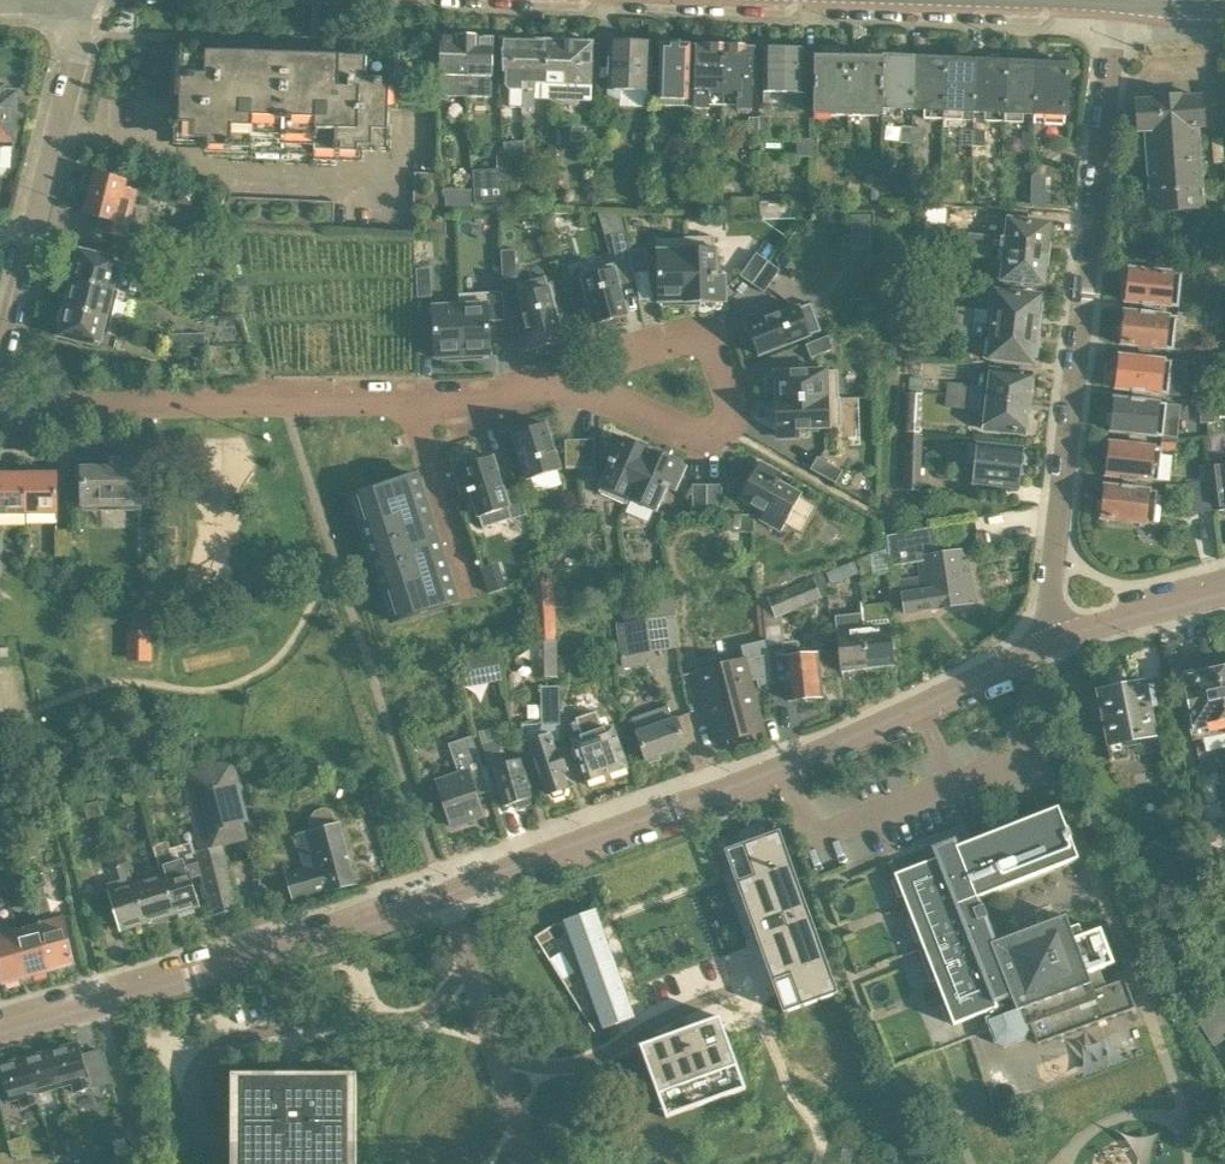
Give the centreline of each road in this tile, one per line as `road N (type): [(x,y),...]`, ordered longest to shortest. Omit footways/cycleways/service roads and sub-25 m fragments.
road 1 (residential): [(445,894),(768,772),(1048,642)]
road 2 (residential): [(1115,0),(1048,642)]
road 3 (residential): [(0,1031),(340,933),(445,894)]
road 4 (residential): [(409,397),(0,406)]
road 5 (residential): [(468,969),(406,1020),(288,1023),(232,1036),(198,1064),(188,1093),(194,1118)]
road 6 (residential): [(402,182),(219,172),(59,124)]
road 7 (residential): [(580,379),(662,427),(686,434),(724,425),(725,387),(705,346),(684,340),(627,357)]
road 8 (residential): [(0,362),(59,124)]
road 9 (residential): [(409,397),(474,595)]
road 10 (residential): [(468,969),(528,1163)]
road 11 (residential): [(1048,642),(1224,590)]
road 12 (residential): [(580,379),(494,396),(409,397)]
road 13 (residential): [(59,124),(86,6)]

